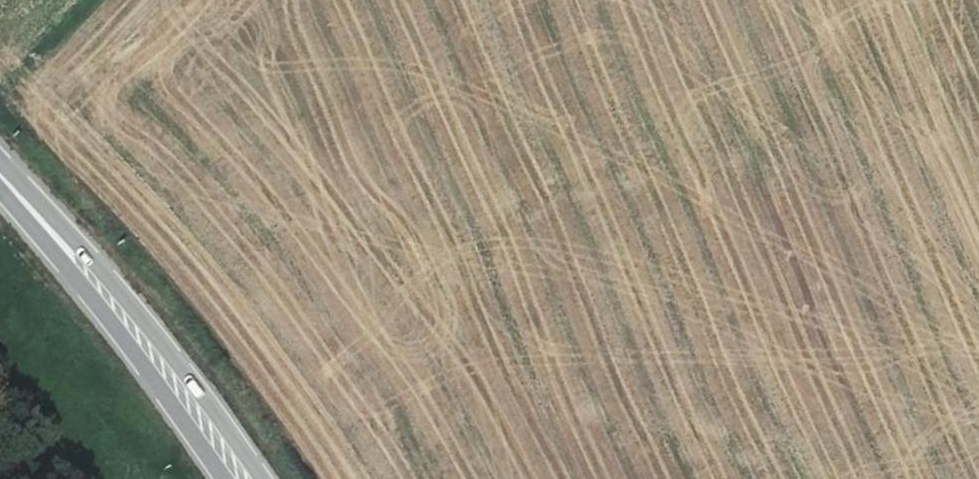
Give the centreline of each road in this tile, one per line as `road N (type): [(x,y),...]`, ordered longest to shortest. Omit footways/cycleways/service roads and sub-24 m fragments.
road 1 (primary): [(246,478),(158,357),(0,176)]

